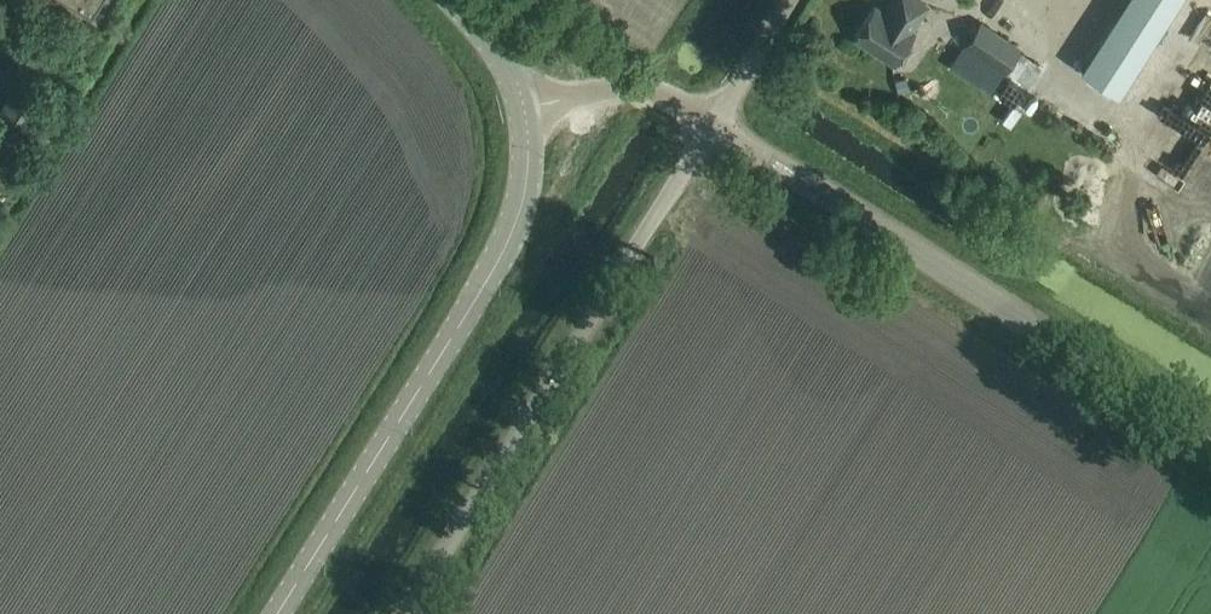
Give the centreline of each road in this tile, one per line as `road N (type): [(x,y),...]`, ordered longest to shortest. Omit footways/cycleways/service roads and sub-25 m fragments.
road 1 (unclassified): [(1210,434),(712,122)]
road 2 (unclassified): [(402,613),(712,122)]
road 3 (unclassified): [(274,613),(512,234),(527,194),(529,110)]
road 4 (unclassified): [(529,110),(634,88),(712,122)]
road 5 (unclassified): [(712,122),(789,0)]
road 6 (unclassified): [(529,110),(501,53),(450,0)]

